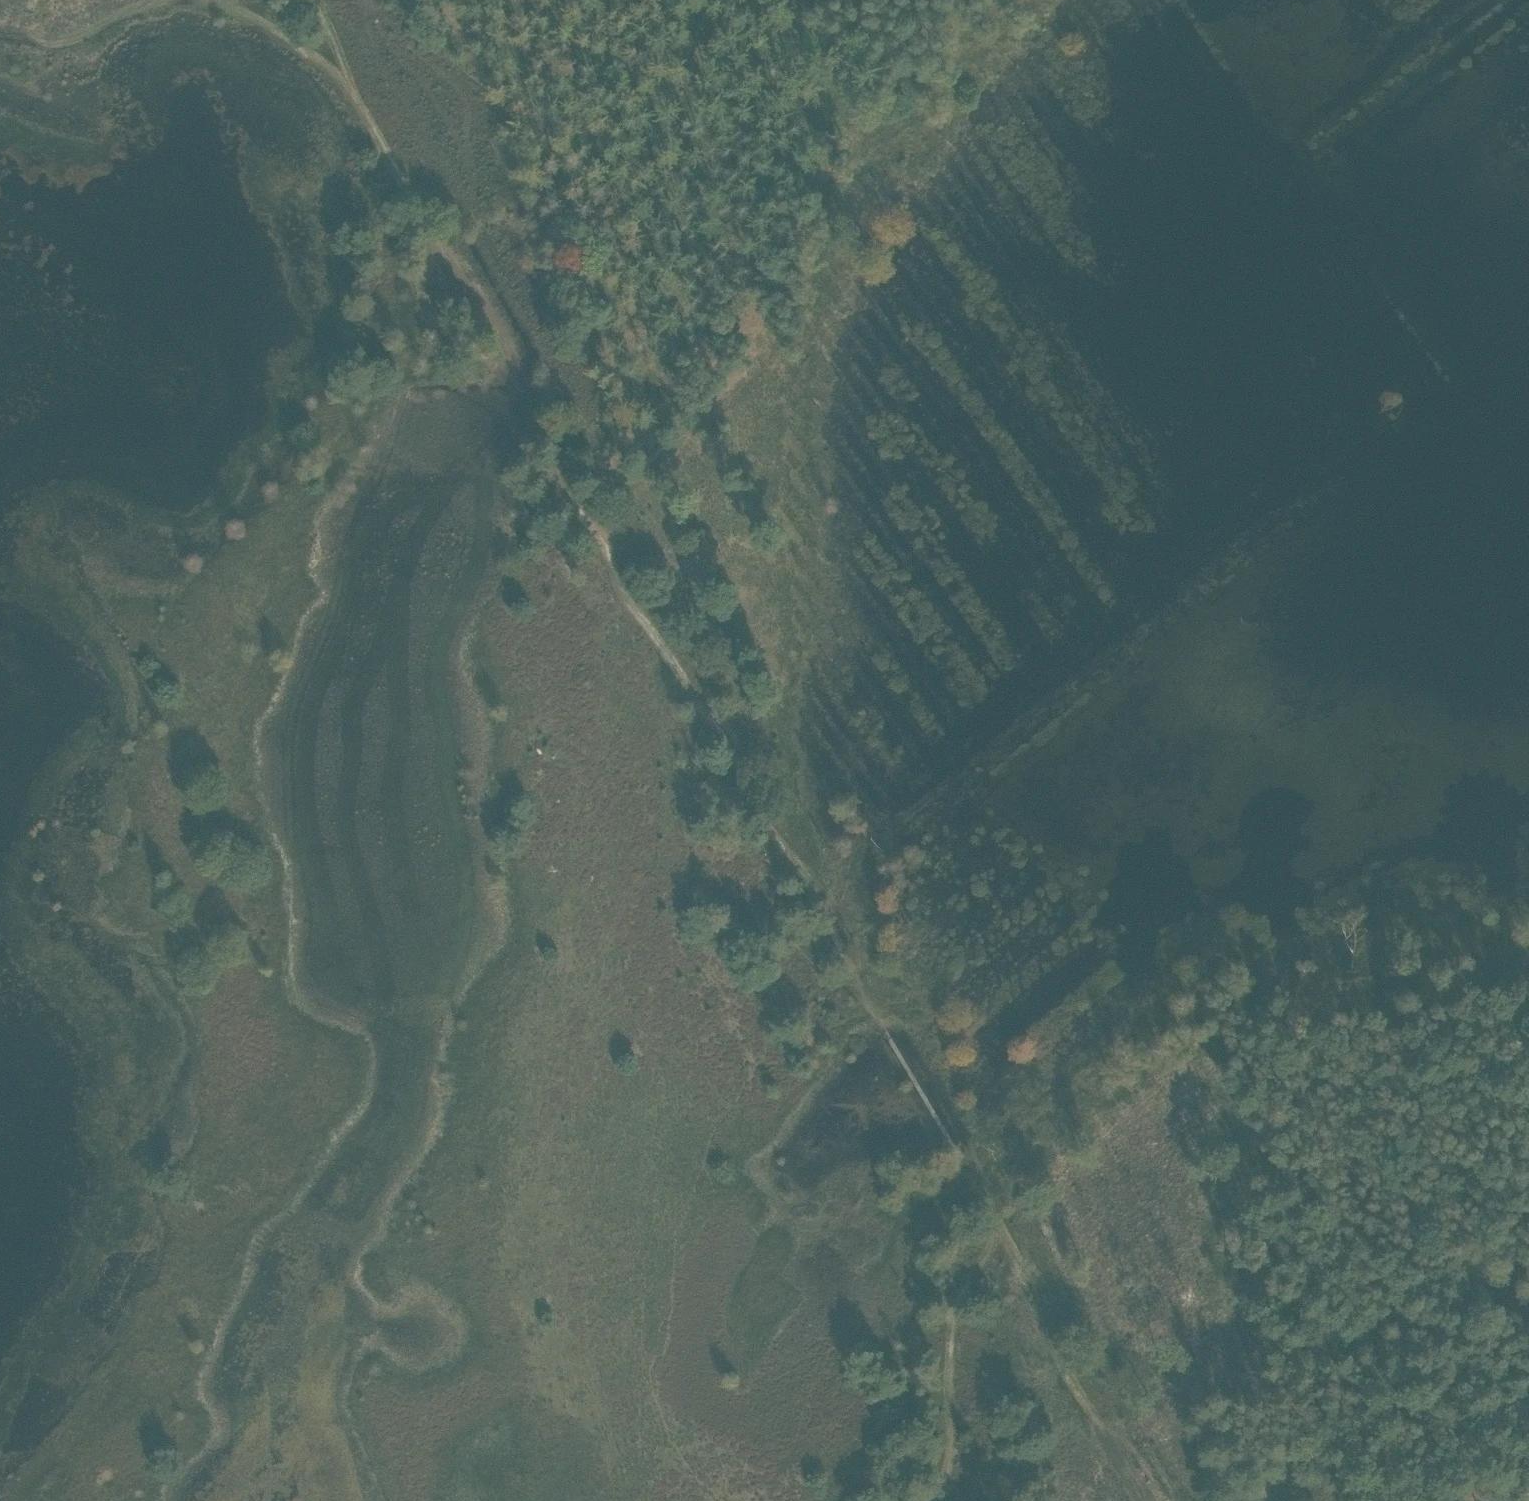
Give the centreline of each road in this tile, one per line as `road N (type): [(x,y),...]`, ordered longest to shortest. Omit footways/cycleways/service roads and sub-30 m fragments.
road 1 (track): [(1079,1394),(942,1110),(848,967),(789,855),(743,795),(725,742),(571,492)]
road 2 (track): [(928,0),(861,61),(760,210),(664,437),(571,492)]
road 3 (track): [(571,492),(534,424),(499,326),(420,234),(341,59)]
road 4 (track): [(155,0),(63,39),(0,36)]
road 5 (track): [(341,59),(230,1),(199,0)]

